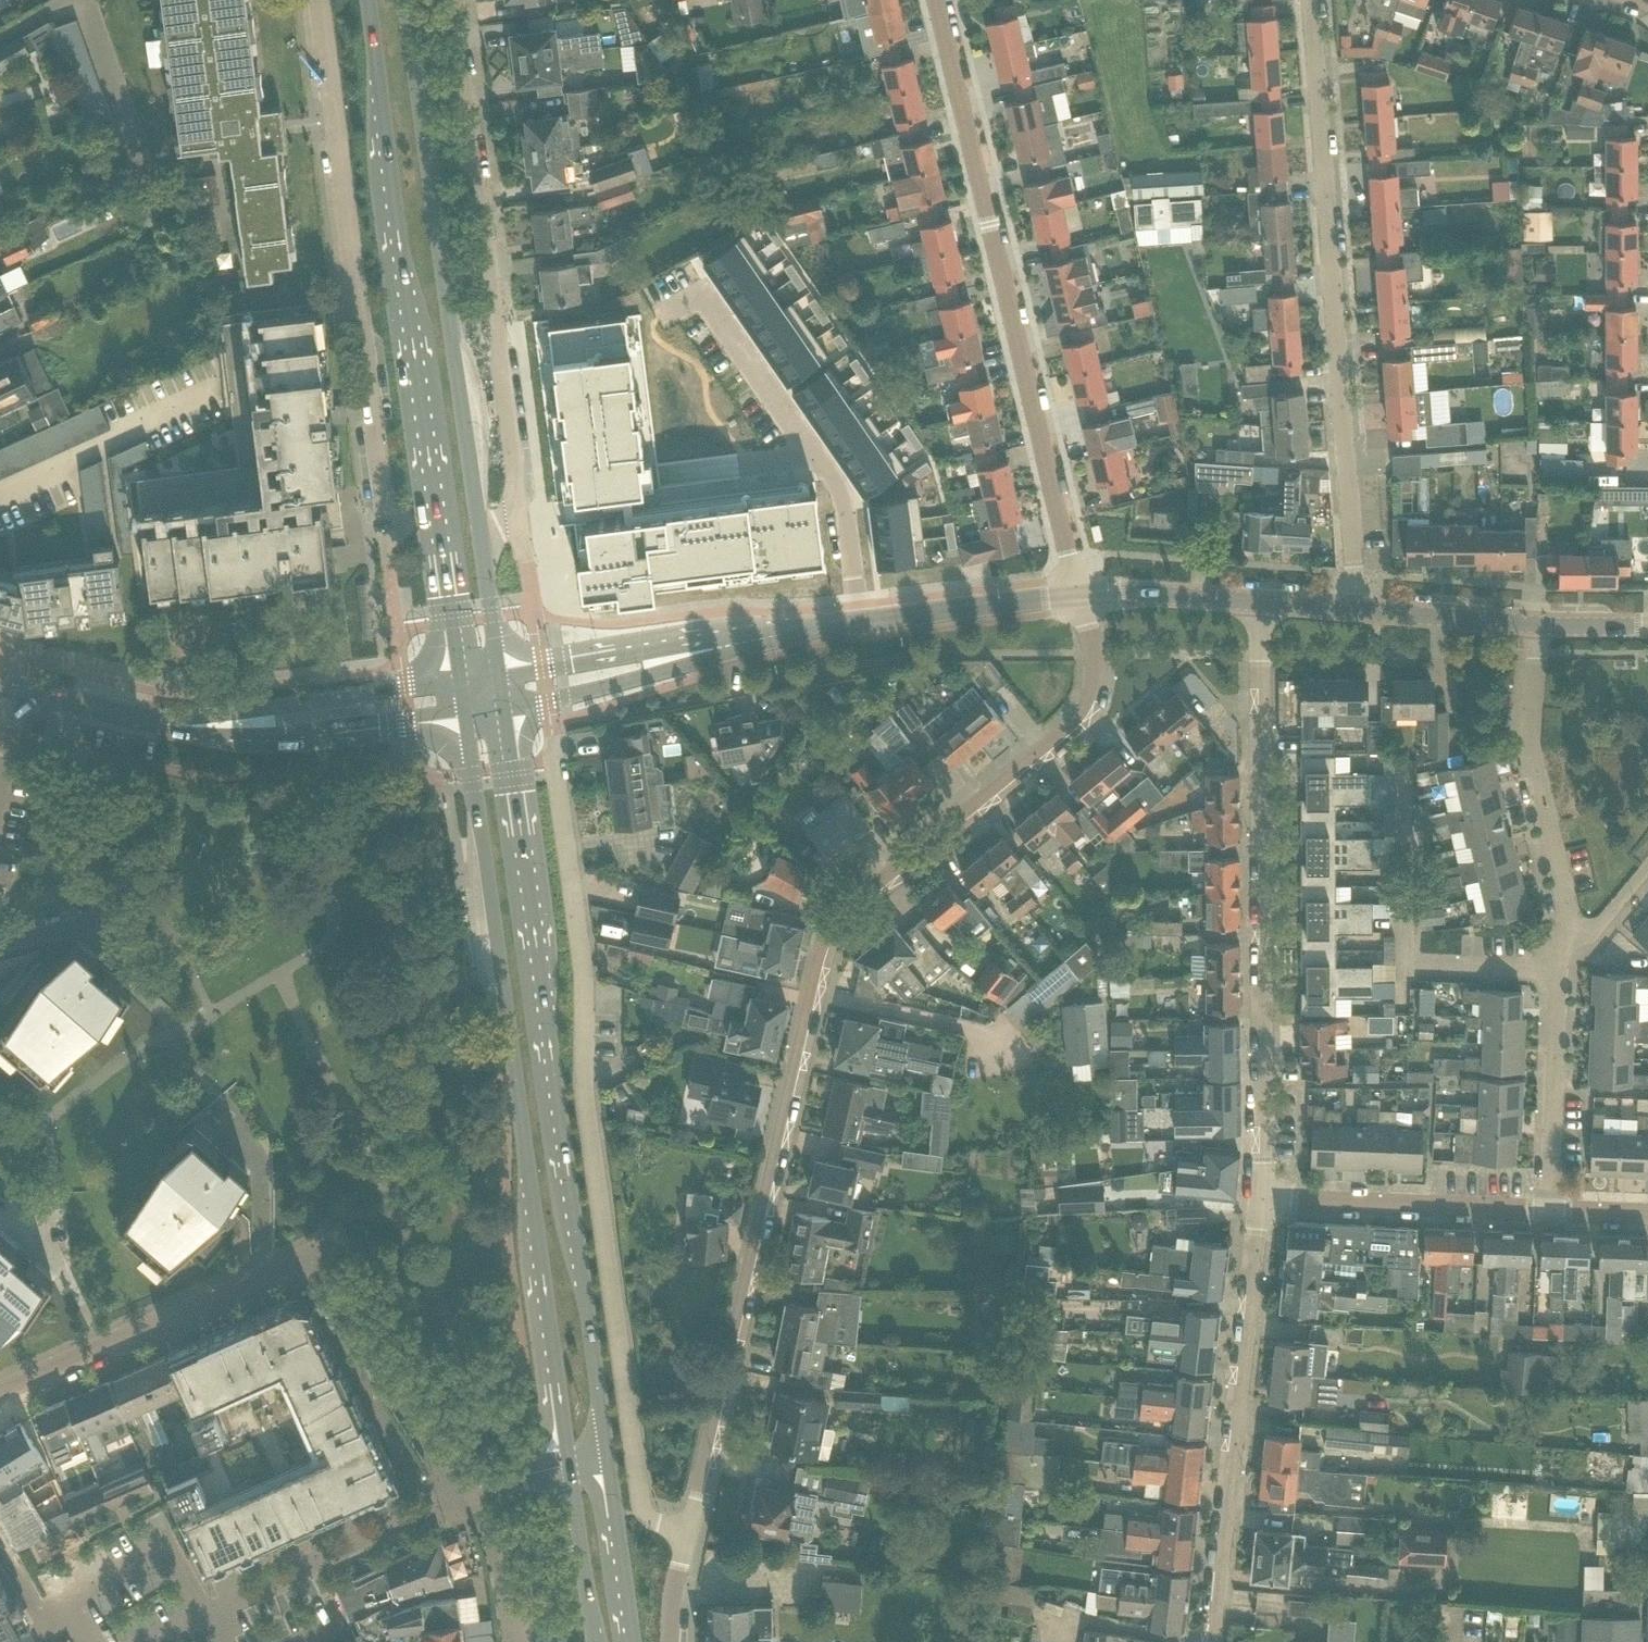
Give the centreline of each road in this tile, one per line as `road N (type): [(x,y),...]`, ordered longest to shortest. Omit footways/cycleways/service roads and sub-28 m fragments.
road 1 (residential): [(687,1532),(828,942),(884,857),(1090,697),(1095,655),(1081,593)]
road 2 (residential): [(687,1532),(641,1505),(582,1087),(584,970),(553,738)]
road 3 (secondary): [(463,711),(567,1467)]
road 4 (secondary): [(607,1457),(504,705)]
road 5 (secondary): [(368,0),(388,201),(459,682)]
road 6 (residential): [(0,1395),(309,1257),(335,1266),(473,1490)]
road 7 (residential): [(1361,611),(1311,0)]
road 8 (residential): [(1081,593),(935,0)]
road 9 (residential): [(1261,1199),(1270,604)]
road 10 (residential): [(318,0),(388,562)]
road 11 (secondary): [(483,555),(405,0)]
road 12 (residential): [(518,495),(456,0)]
road 13 (residential): [(1209,1641),(1261,1199)]
road 14 (residential): [(674,309),(702,294),(846,506),(861,625)]
road 15 (residential): [(1556,959),(1568,910),(1529,750),(1535,625)]
road 16 (residential): [(219,1641),(204,1614),(473,1490)]
road 17 (residential): [(1546,1208),(1261,1199)]
road 18 (tertiary): [(187,726),(282,738),(463,711)]
road 19 (tertiary): [(459,682),(187,726)]
road 20 (residential): [(1546,1208),(1556,959)]
road 21 (residential): [(861,625),(1081,593)]
road 22 (residential): [(504,705),(643,677),(711,647)]
road 23 (residential): [(711,647),(644,649),(500,675)]
road 24 (residential): [(1081,593),(1270,604)]
road 25 (secondary): [(633,1641),(607,1457)]
road 26 (secondary): [(567,1467),(594,1641)]
road 27 (residential): [(1361,611),(1535,625)]
road 28 (tertiary): [(187,726),(21,691)]
road 29 (residential): [(473,1490),(506,1543),(523,1641)]
road 30 (residential): [(711,647),(861,625)]
road 31 (residential): [(1556,959),(1647,865)]
road 32 (secondary): [(500,675),(483,555)]

